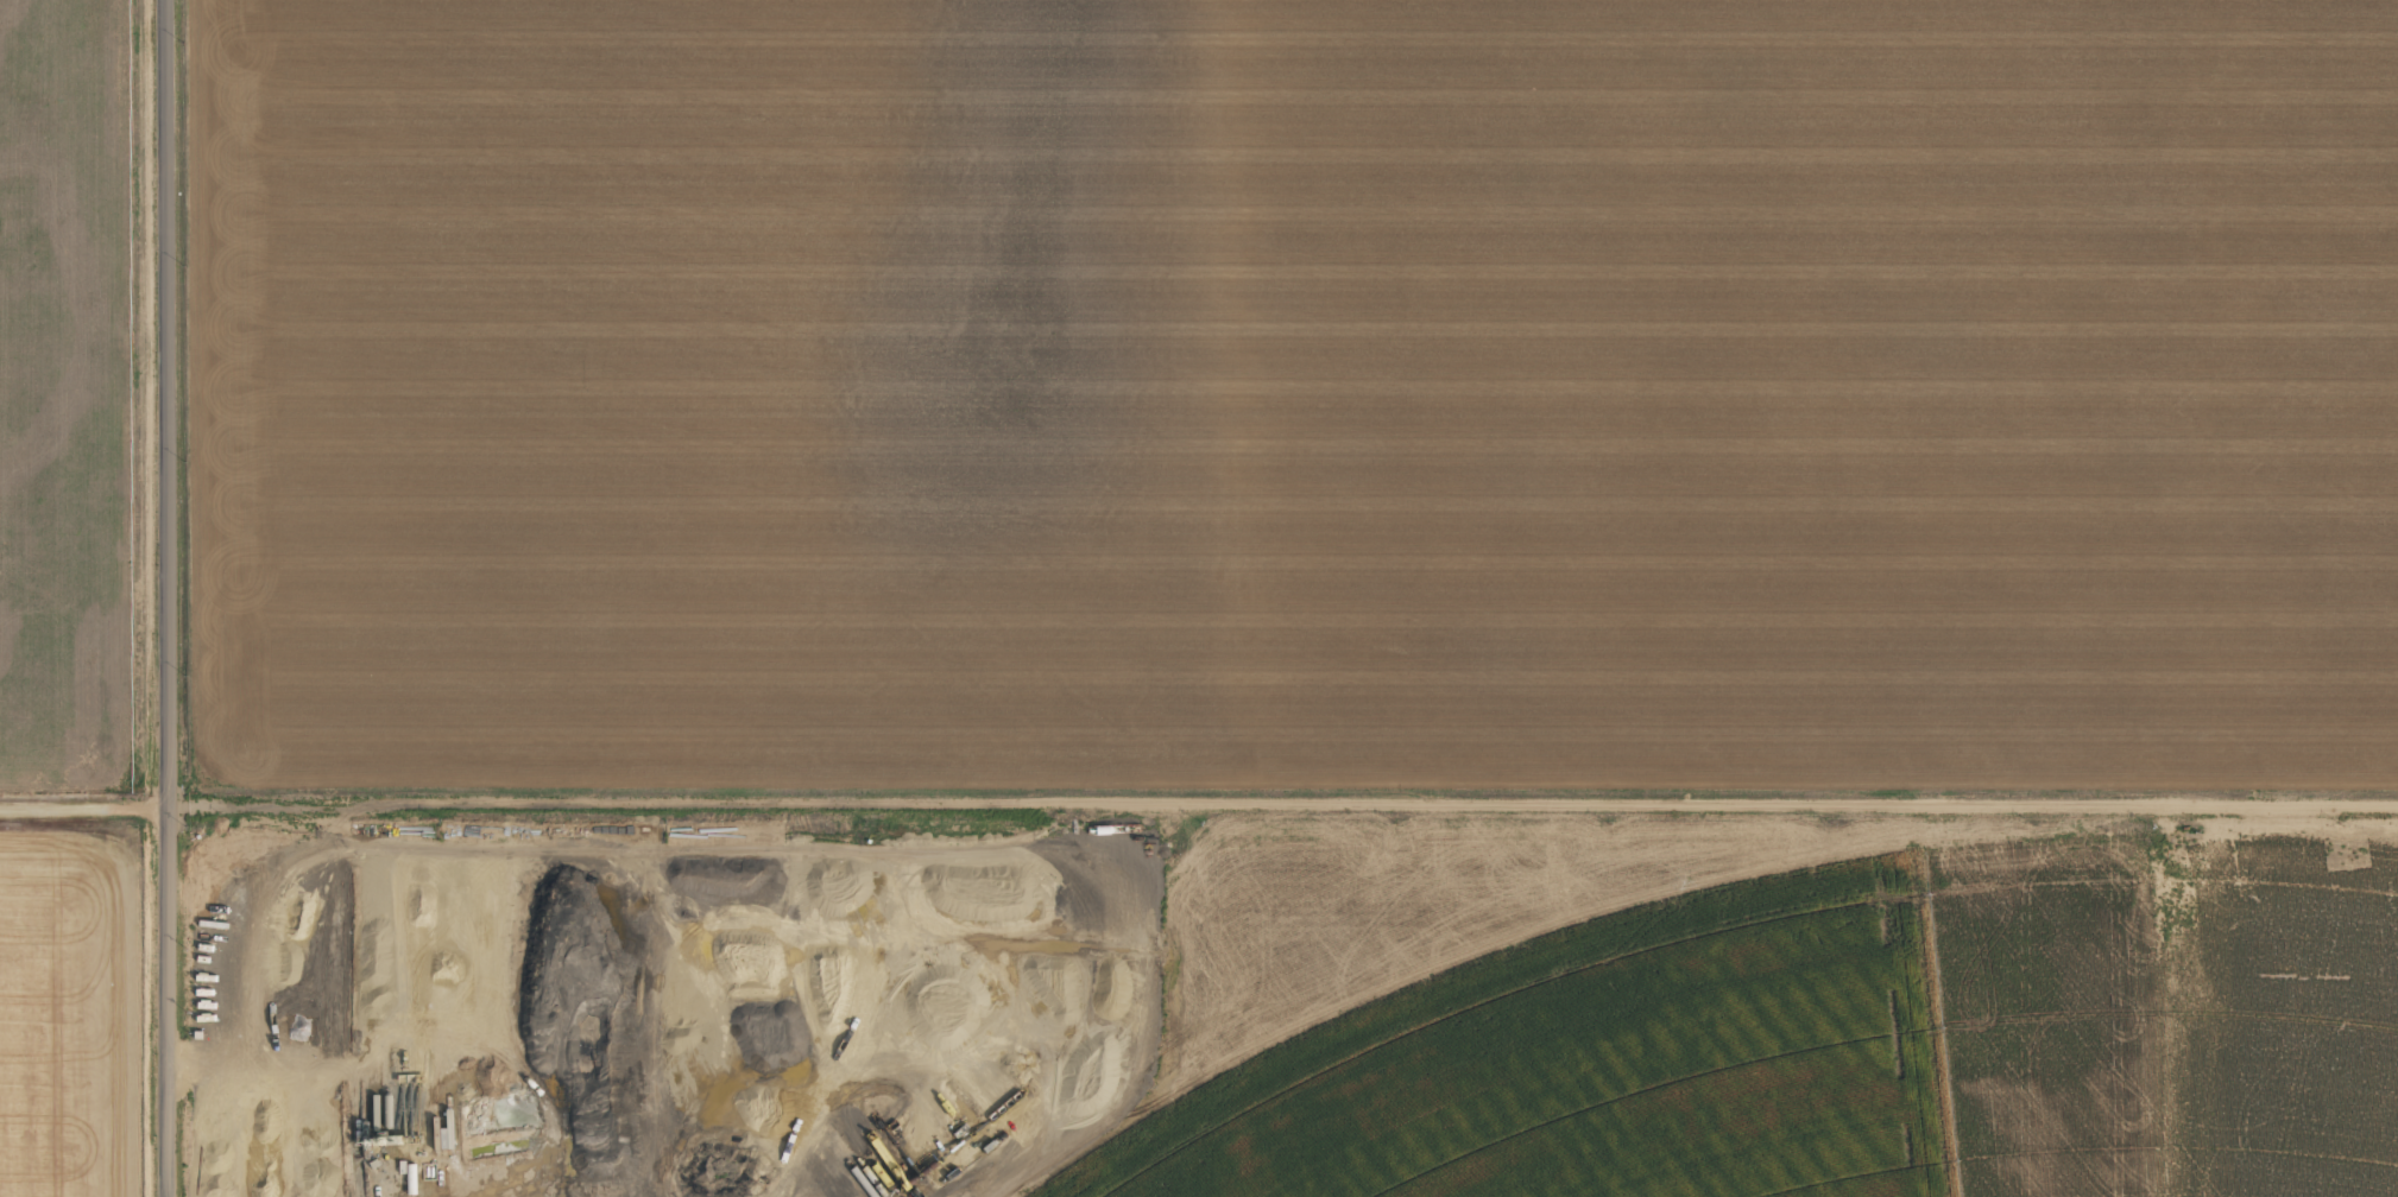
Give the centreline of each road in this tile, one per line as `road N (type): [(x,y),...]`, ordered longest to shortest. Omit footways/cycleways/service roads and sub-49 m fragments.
road 1 (residential): [(0,802),(2397,827)]
road 2 (residential): [(169,1196),(168,0)]

